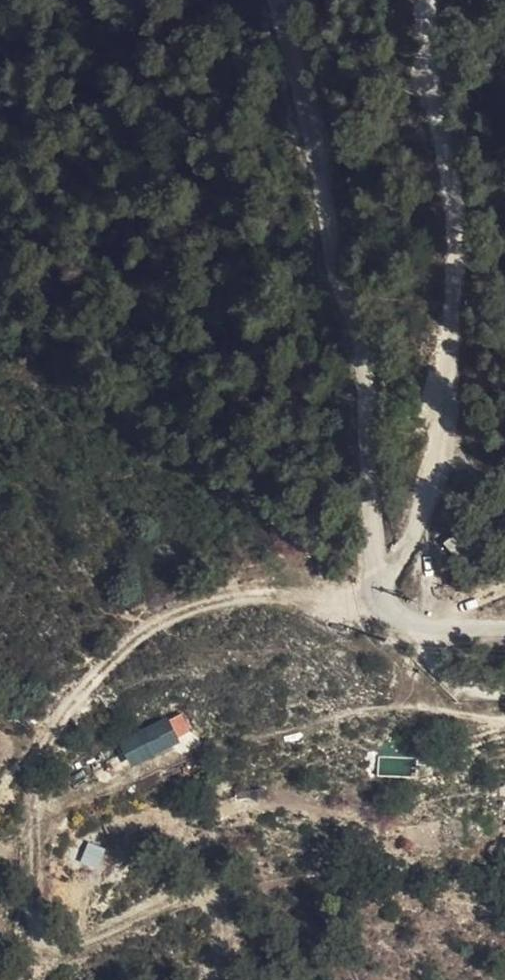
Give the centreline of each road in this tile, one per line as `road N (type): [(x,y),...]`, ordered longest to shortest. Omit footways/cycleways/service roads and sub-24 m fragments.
road 1 (track): [(214,979),(219,918),(196,898),(93,941),(51,947),(35,930),(36,798),(60,719),(122,649),(191,607),(277,594),(382,599)]
road 2 (unclassified): [(504,630),(397,617),(376,586),(366,378),(275,0)]
road 3 (track): [(427,0),(450,224),(448,441),(416,529),(376,586)]

